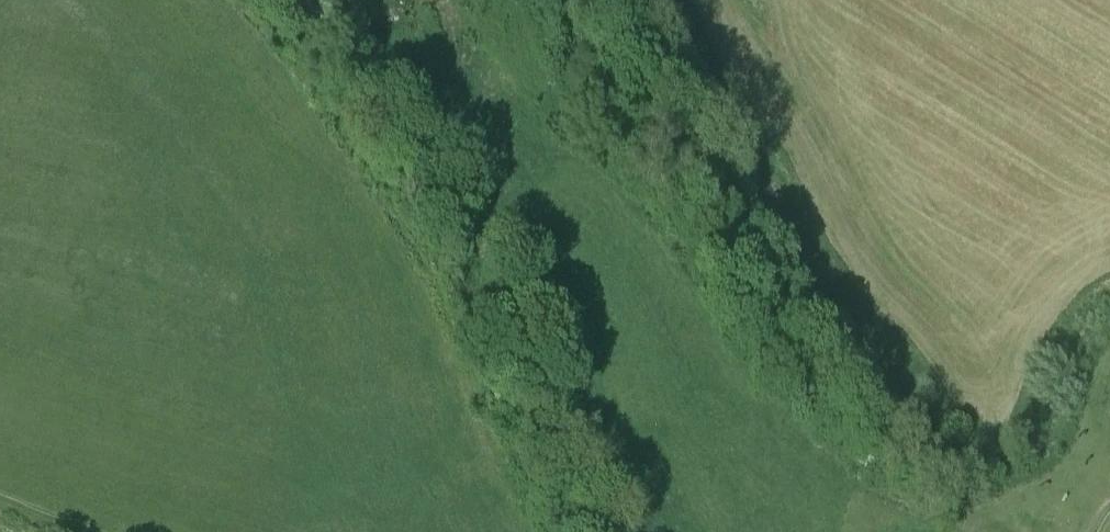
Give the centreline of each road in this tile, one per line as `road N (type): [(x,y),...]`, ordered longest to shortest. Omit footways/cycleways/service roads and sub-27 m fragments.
road 1 (unclassified): [(608,531),(506,284),(308,0)]

